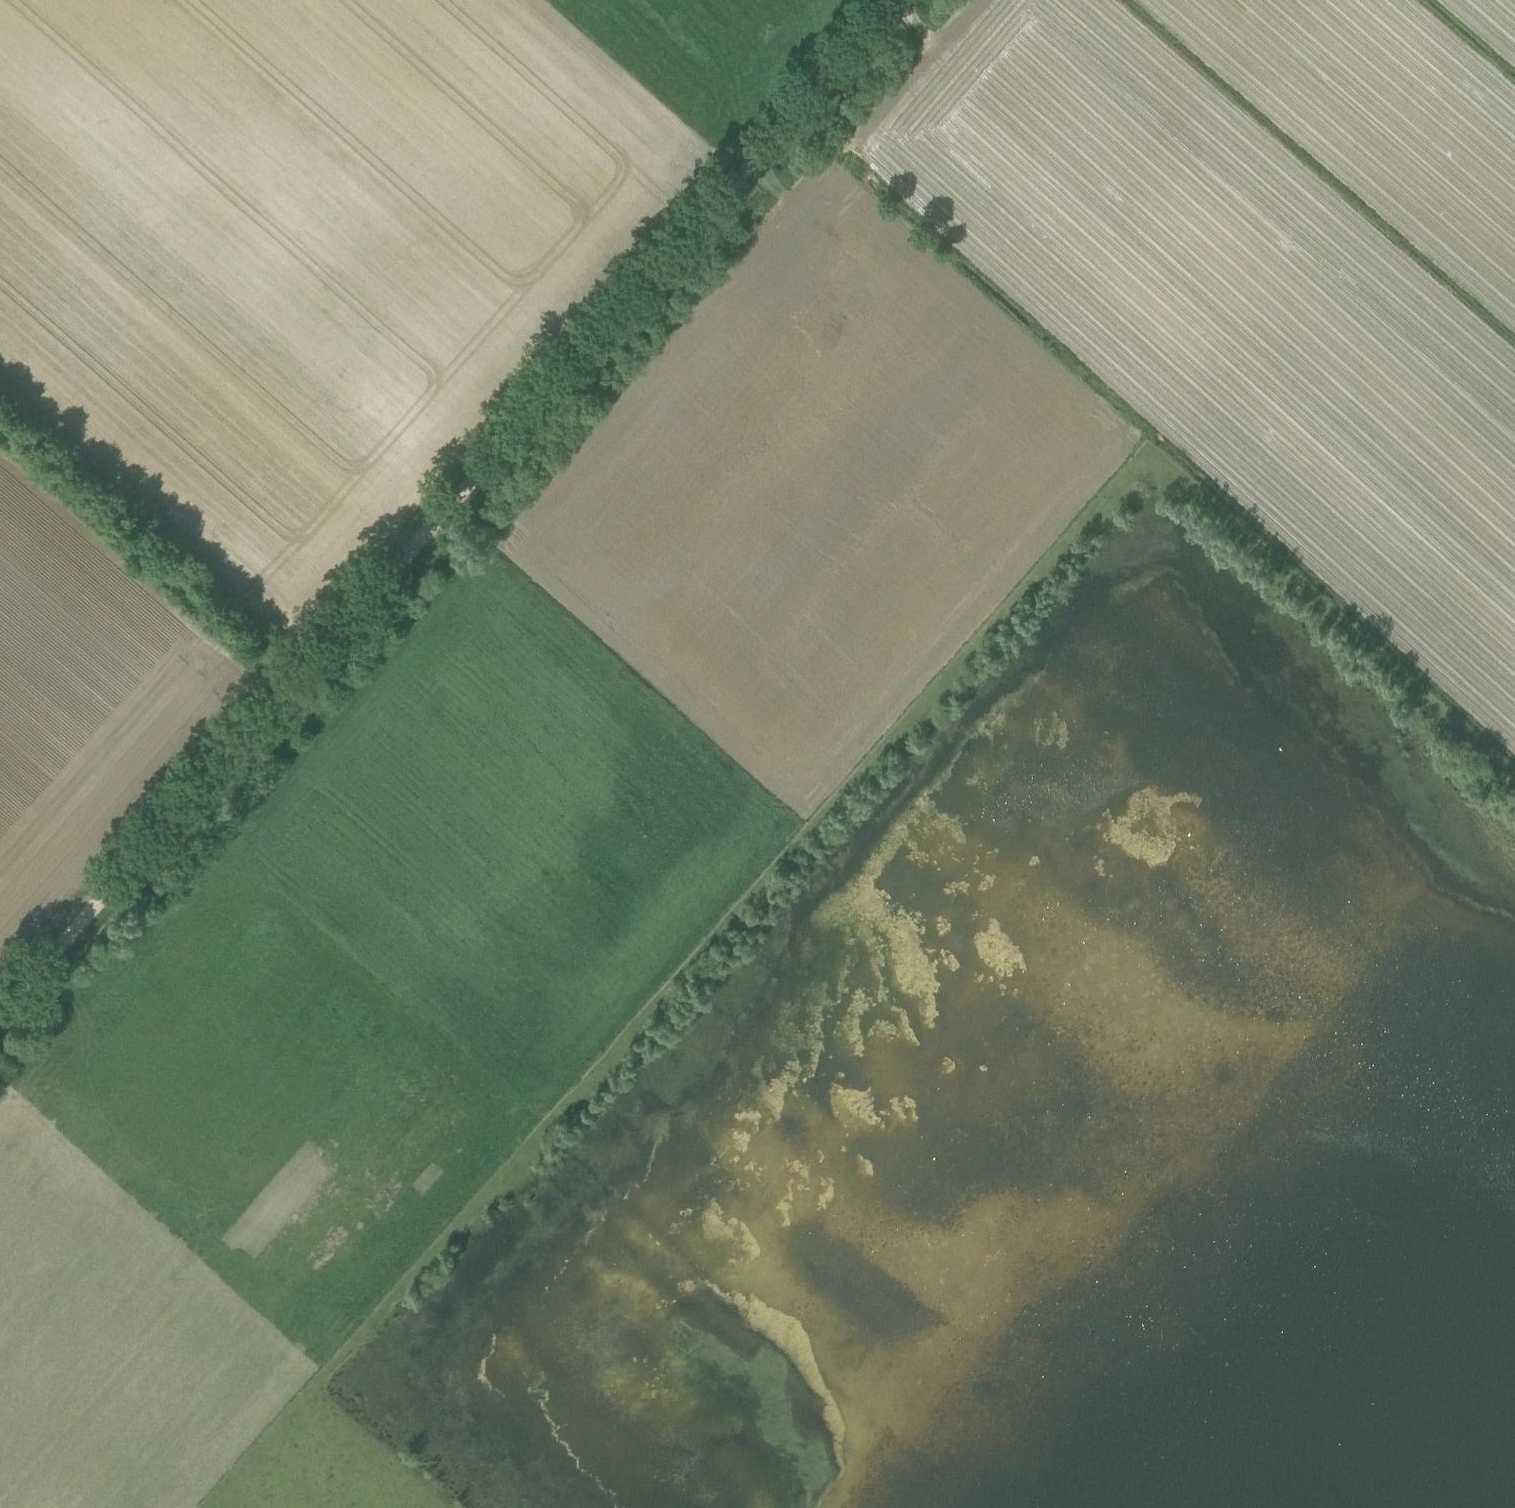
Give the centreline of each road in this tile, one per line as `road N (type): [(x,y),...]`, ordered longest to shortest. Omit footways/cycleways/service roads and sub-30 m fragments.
road 1 (track): [(0,1029),(906,0)]

